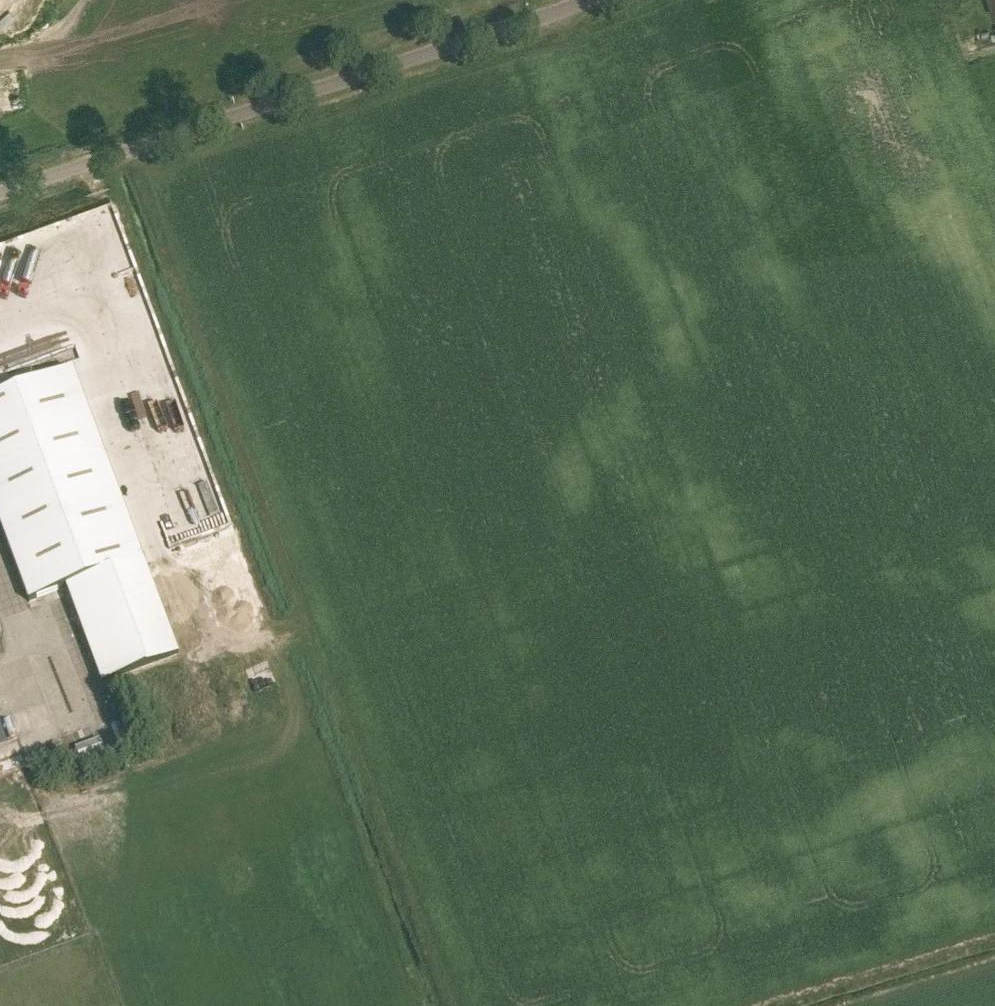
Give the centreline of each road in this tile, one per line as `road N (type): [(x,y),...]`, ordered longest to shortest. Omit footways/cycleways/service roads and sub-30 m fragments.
road 1 (unclassified): [(0,192),(587,0)]

